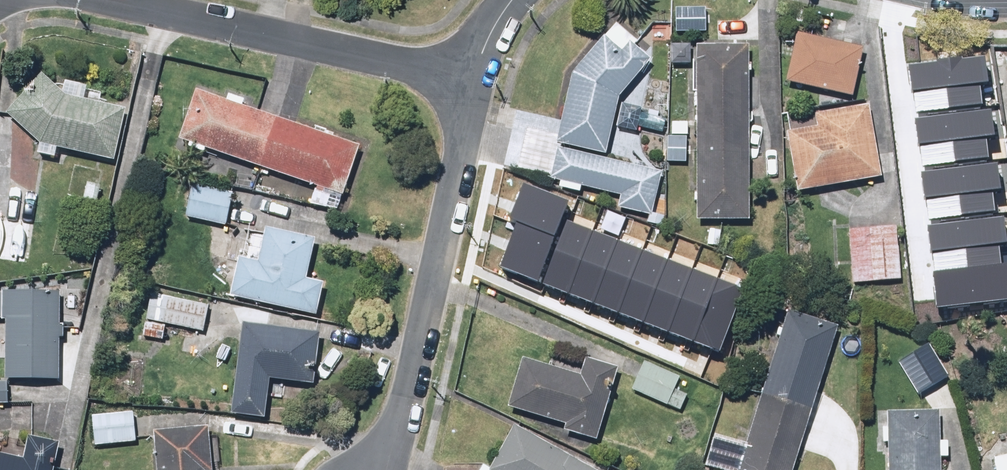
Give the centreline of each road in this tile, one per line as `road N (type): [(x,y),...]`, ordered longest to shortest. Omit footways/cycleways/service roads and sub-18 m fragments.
road 1 (residential): [(470,77),(416,364),(376,469)]
road 2 (residential): [(470,77),(97,0)]

